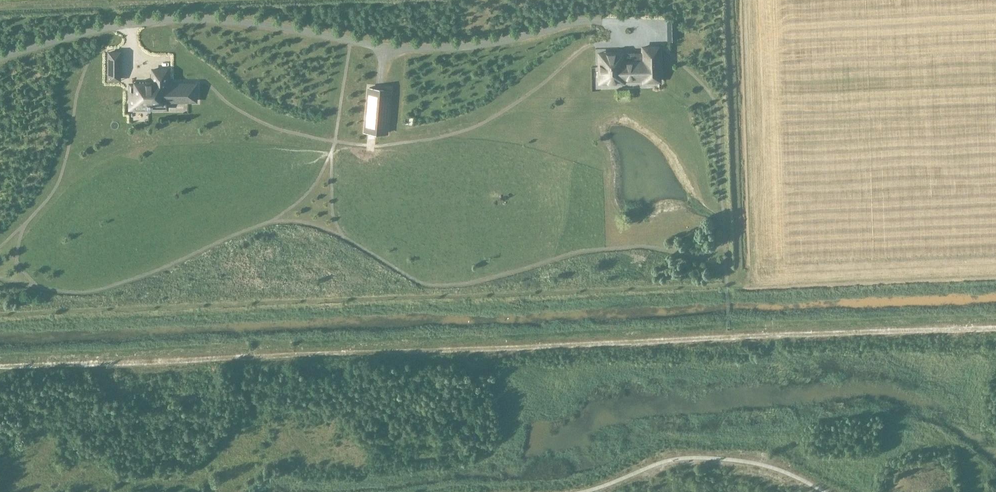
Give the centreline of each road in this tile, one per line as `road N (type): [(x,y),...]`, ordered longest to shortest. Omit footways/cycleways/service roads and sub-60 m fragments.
road 1 (track): [(0,369),(995,327)]

